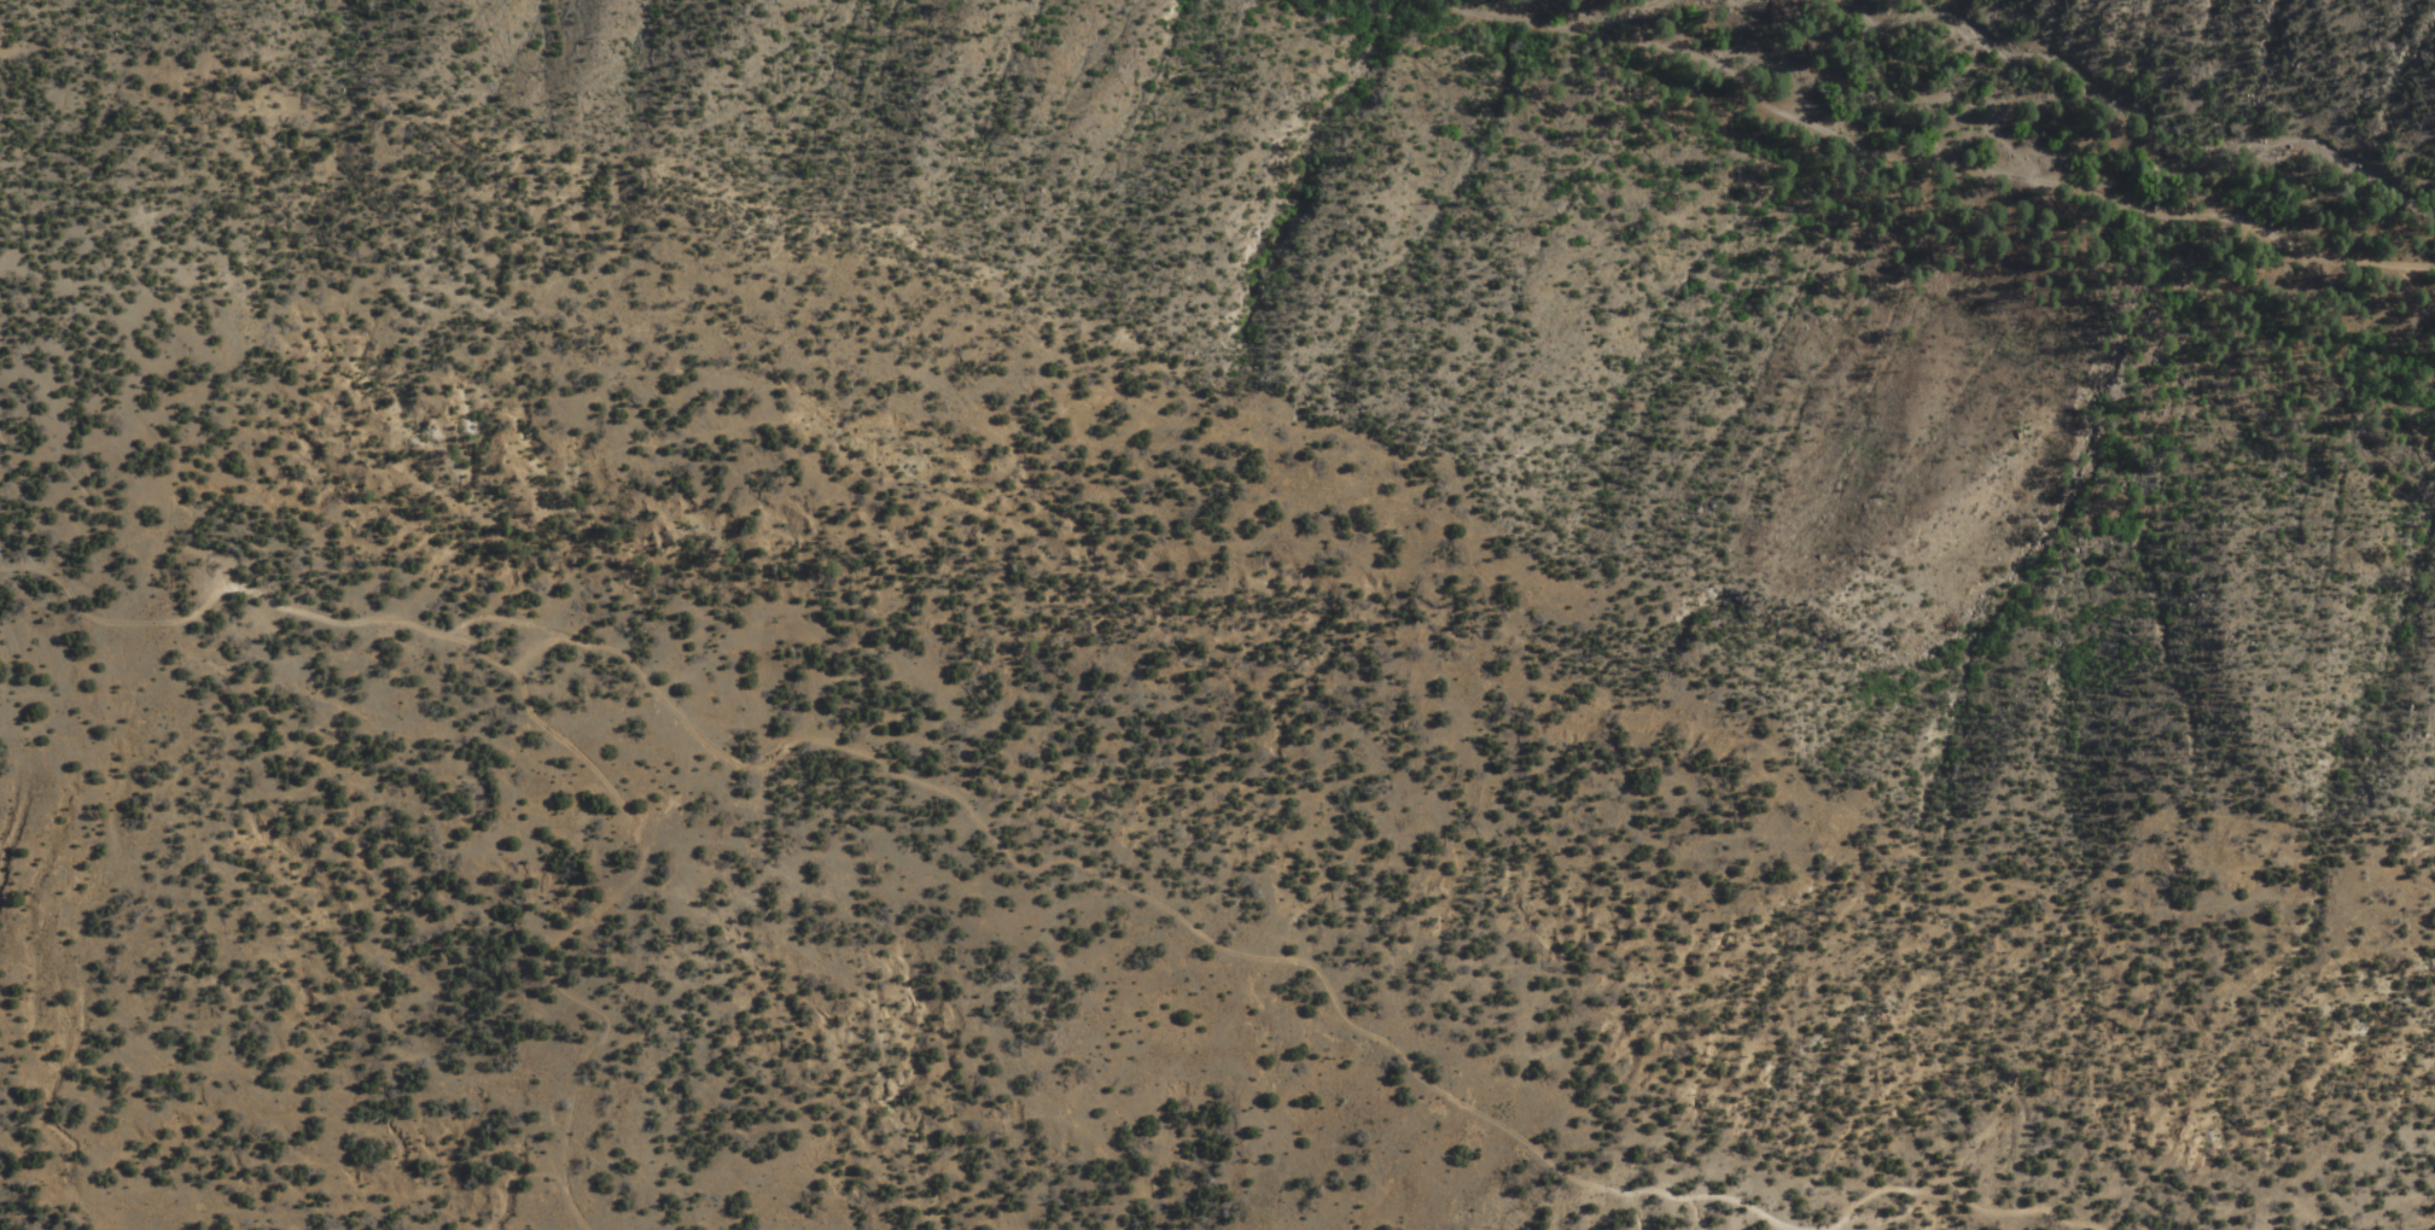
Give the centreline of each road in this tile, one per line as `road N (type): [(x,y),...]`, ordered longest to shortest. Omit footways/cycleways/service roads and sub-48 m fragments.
road 1 (track): [(1445,0),(1694,57),(1840,139),(2075,183),(2149,210),(2238,217),(2318,258),(2434,268)]

